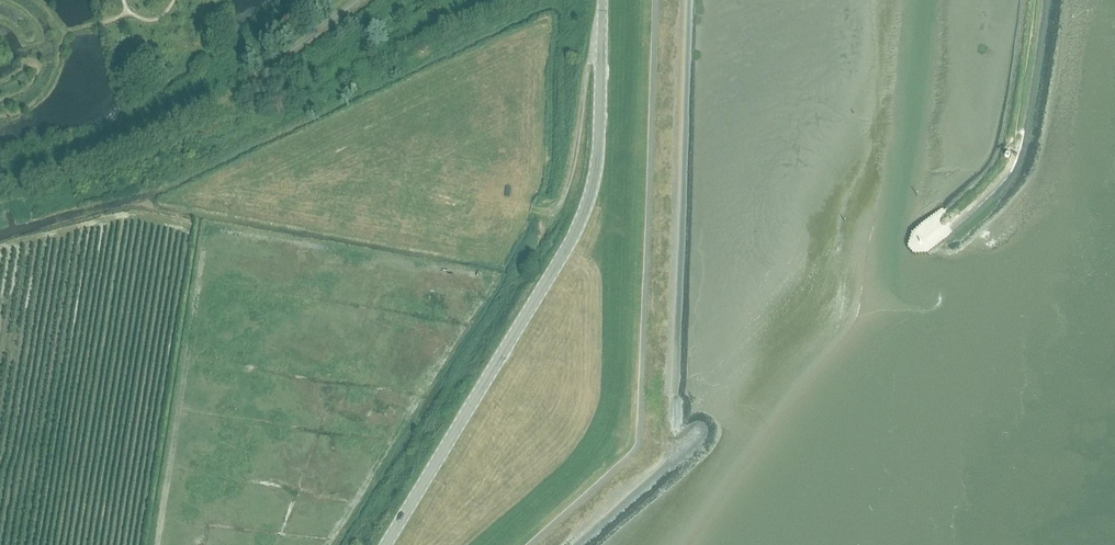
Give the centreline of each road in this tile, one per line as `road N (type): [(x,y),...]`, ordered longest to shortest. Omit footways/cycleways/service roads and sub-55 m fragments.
road 1 (tertiary): [(383,544),(556,253),(587,184),(599,0)]

